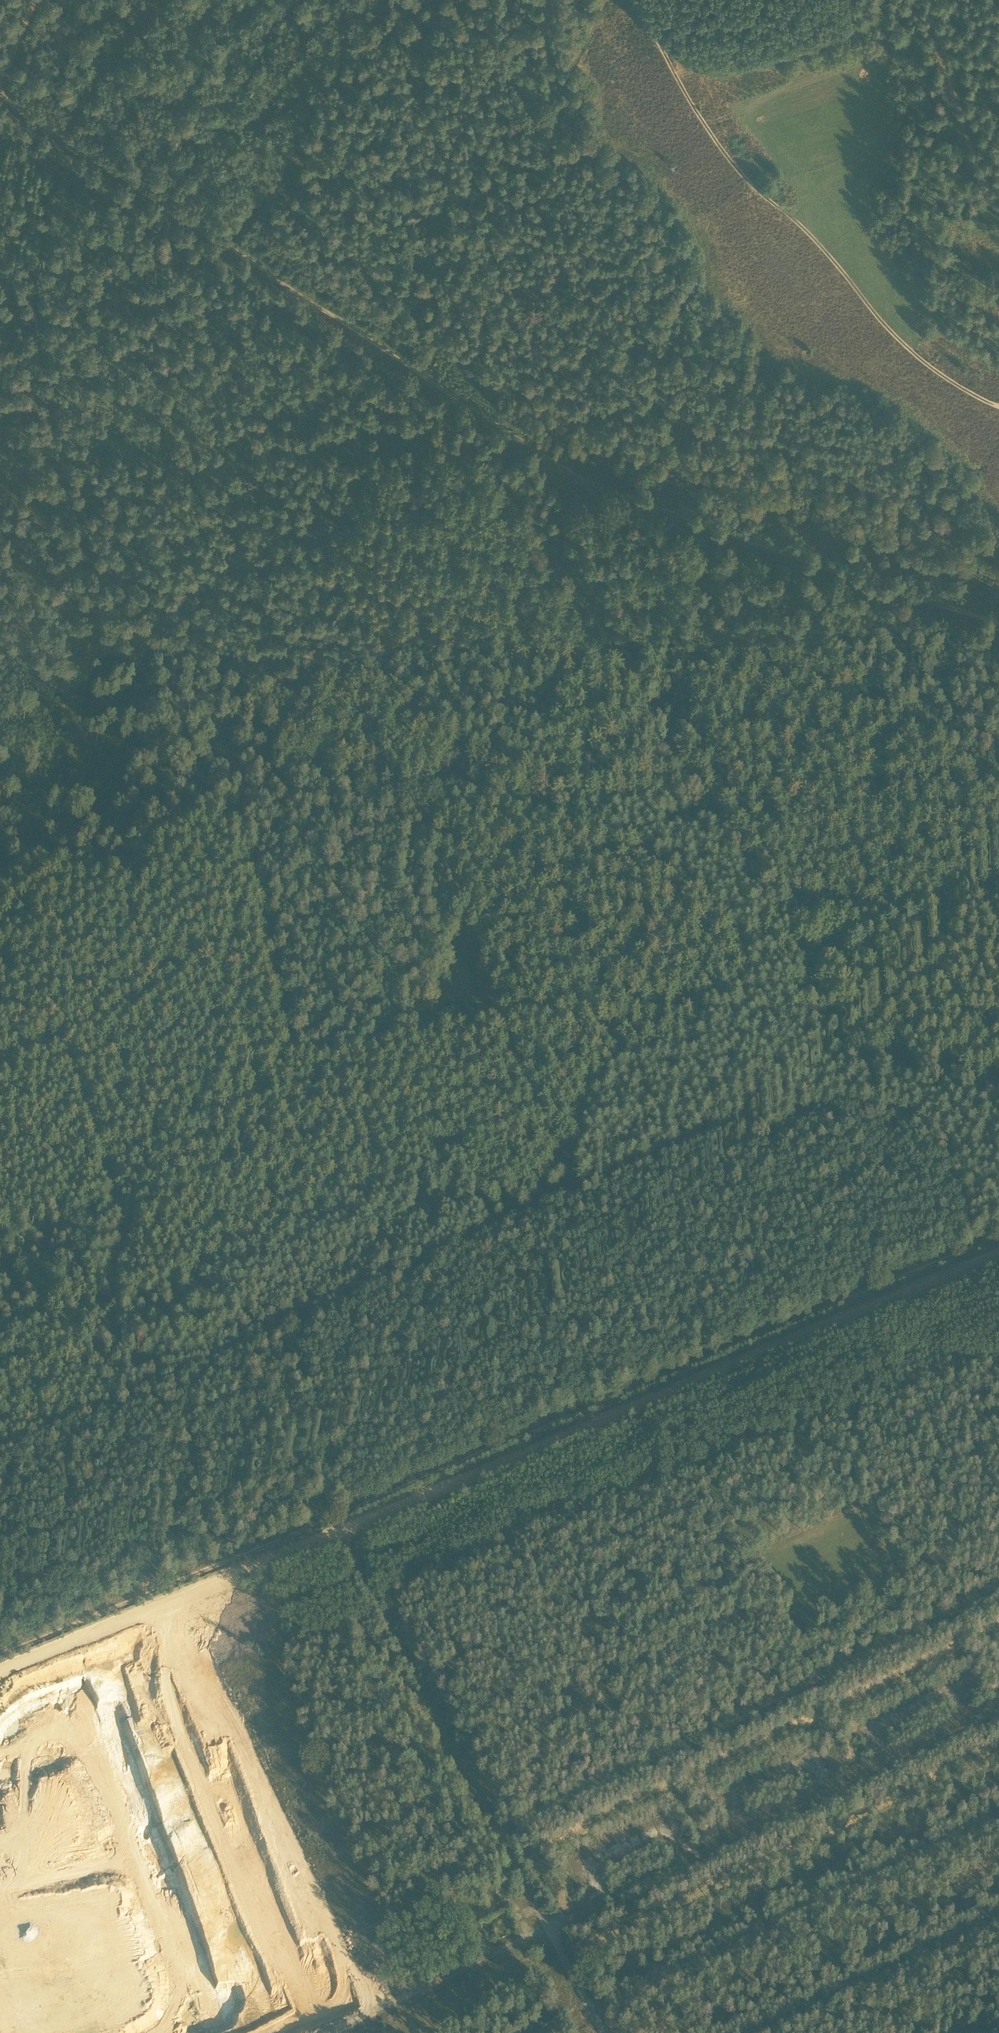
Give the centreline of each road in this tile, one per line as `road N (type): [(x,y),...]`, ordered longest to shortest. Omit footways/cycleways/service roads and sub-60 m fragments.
road 1 (track): [(0,1667),(998,1250)]
road 2 (track): [(0,1654),(998,1237)]
road 3 (track): [(424,355),(612,474),(998,599)]
road 4 (track): [(495,1836),(929,1631),(911,1577)]
road 5 (track): [(998,384),(907,324),(793,198),(756,168),(696,91),(645,0)]
road 6 (track): [(0,78),(424,355)]
road 7 (track): [(337,1526),(542,1927)]
road 8 (track): [(594,0),(424,355)]
road 9 (track): [(661,1380),(506,1050)]
road 10 (track): [(542,1927),(314,2032)]
road 11 (track): [(998,174),(982,146),(941,0)]
road 12 (track): [(542,1927),(598,2032)]

